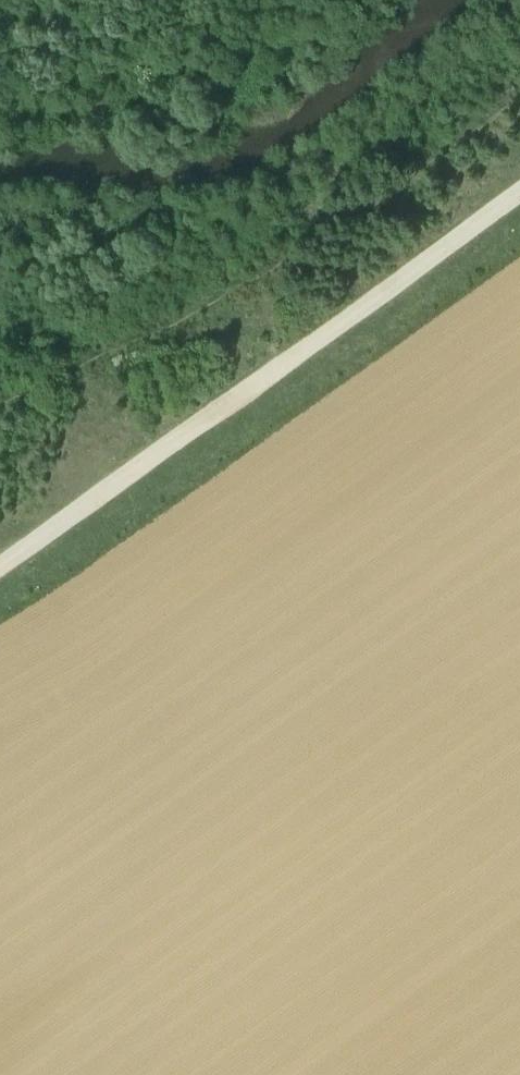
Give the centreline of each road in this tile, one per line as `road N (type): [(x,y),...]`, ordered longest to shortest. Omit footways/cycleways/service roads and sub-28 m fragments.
road 1 (track): [(519,240),(0,614)]

